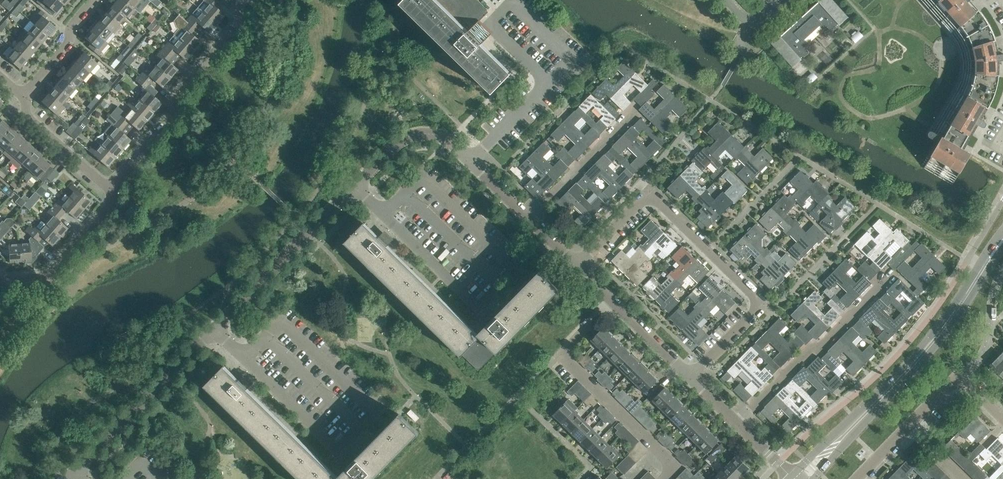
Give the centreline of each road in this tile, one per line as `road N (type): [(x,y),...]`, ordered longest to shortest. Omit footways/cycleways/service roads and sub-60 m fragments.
road 1 (residential): [(692,378),(762,309),(651,196),(577,268)]
road 2 (residential): [(382,218),(477,313),(517,272),(423,180),(409,193)]
road 3 (residential): [(248,358),(338,453),(377,414),(283,324),(269,338)]
road 4 (secondary): [(800,478),(911,367),(1002,242)]
road 5 (residential): [(664,478),(676,467),(562,355),(613,304)]
road 6 (unclassified): [(110,189),(177,114),(177,93),(240,24),(239,0)]
road 7 (residential): [(357,192),(407,143),(430,135),(448,140),(528,219)]
road 8 (residential): [(74,476),(220,328)]
road 9 (residential): [(735,424),(883,284)]
road 10 (residential): [(220,328),(357,192)]
road 11 (unclassified): [(0,282),(44,280),(113,201),(110,189)]
road 12 (residential): [(528,219),(632,114)]
road 13 (residential): [(857,478),(962,374)]
road 14 (unclassified): [(110,189),(27,118),(22,98)]
road 15 (unclassified): [(22,98),(95,0)]

